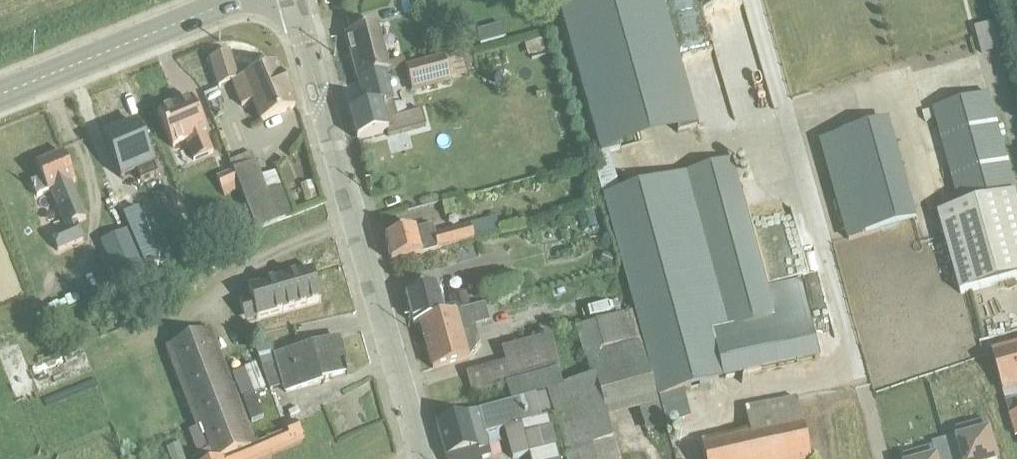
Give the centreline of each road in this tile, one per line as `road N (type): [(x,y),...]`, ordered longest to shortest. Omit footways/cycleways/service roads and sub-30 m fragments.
road 1 (tertiary): [(425,458),(292,0)]
road 2 (tertiary): [(238,0),(0,95)]

